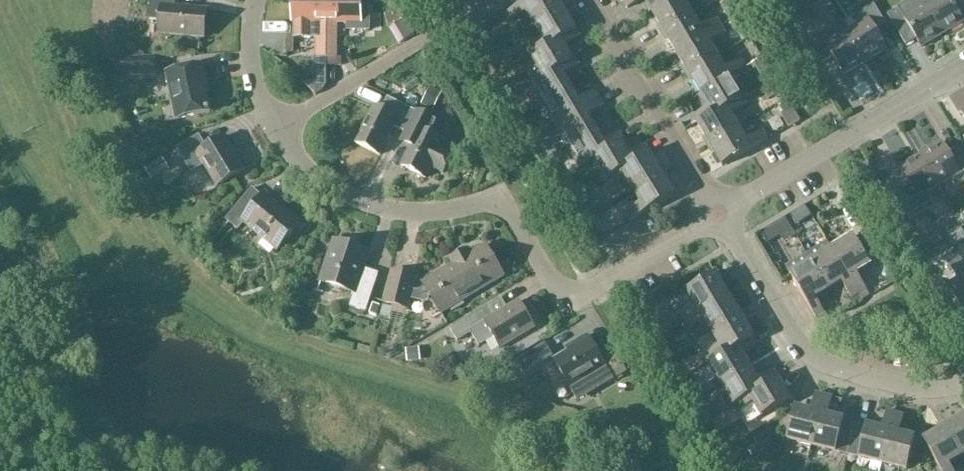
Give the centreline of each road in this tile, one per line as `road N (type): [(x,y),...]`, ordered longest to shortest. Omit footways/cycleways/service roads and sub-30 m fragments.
road 1 (residential): [(718,216),(606,286),(580,294),(553,282),(502,200),(410,214),(360,205),(318,184),(270,127)]
road 2 (residential): [(718,216),(810,353),(828,365),(927,387),(963,382)]
road 3 (residential): [(963,70),(718,216)]
road 4 (residential): [(270,127),(490,0)]
road 5 (residential): [(718,216),(588,0)]
road 6 (residential): [(270,127),(252,81),(257,0)]

